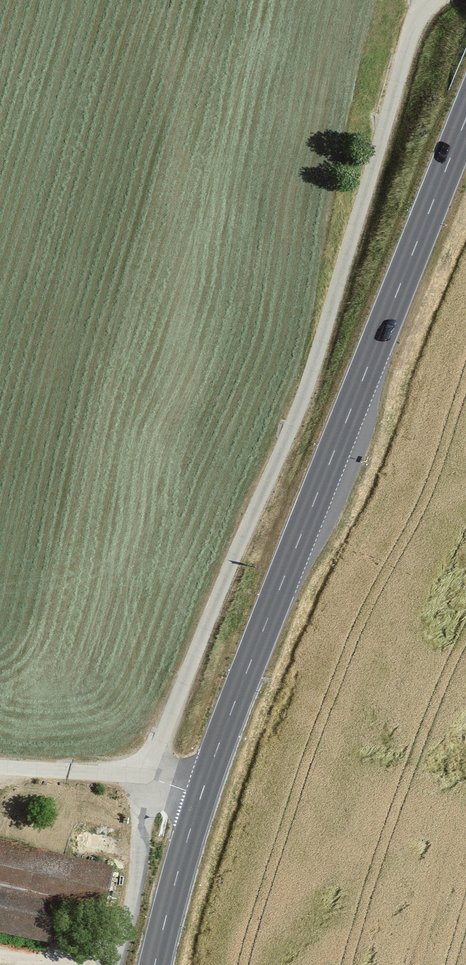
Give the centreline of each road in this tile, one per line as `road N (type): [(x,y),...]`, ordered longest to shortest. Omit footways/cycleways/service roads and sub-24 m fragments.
road 1 (secondary): [(465,117),(202,792),(154,964)]
road 2 (track): [(429,0),(312,375),(148,777),(202,792)]
road 3 (track): [(0,768),(148,777)]

